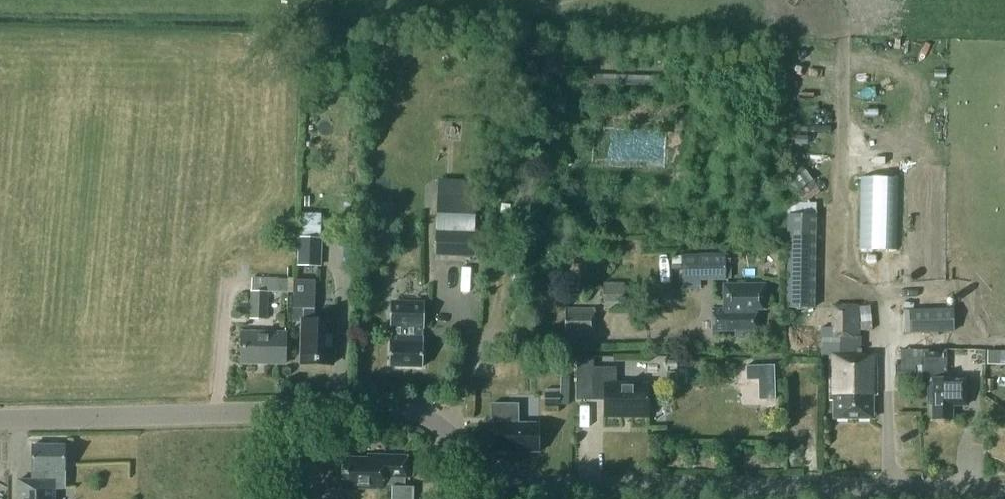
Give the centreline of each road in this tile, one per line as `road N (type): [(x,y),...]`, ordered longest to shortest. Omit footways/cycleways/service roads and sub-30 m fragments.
road 1 (tertiary): [(492,472),(432,418),(392,409),(0,417)]
road 2 (tertiary): [(1004,492),(575,488),(492,472)]

